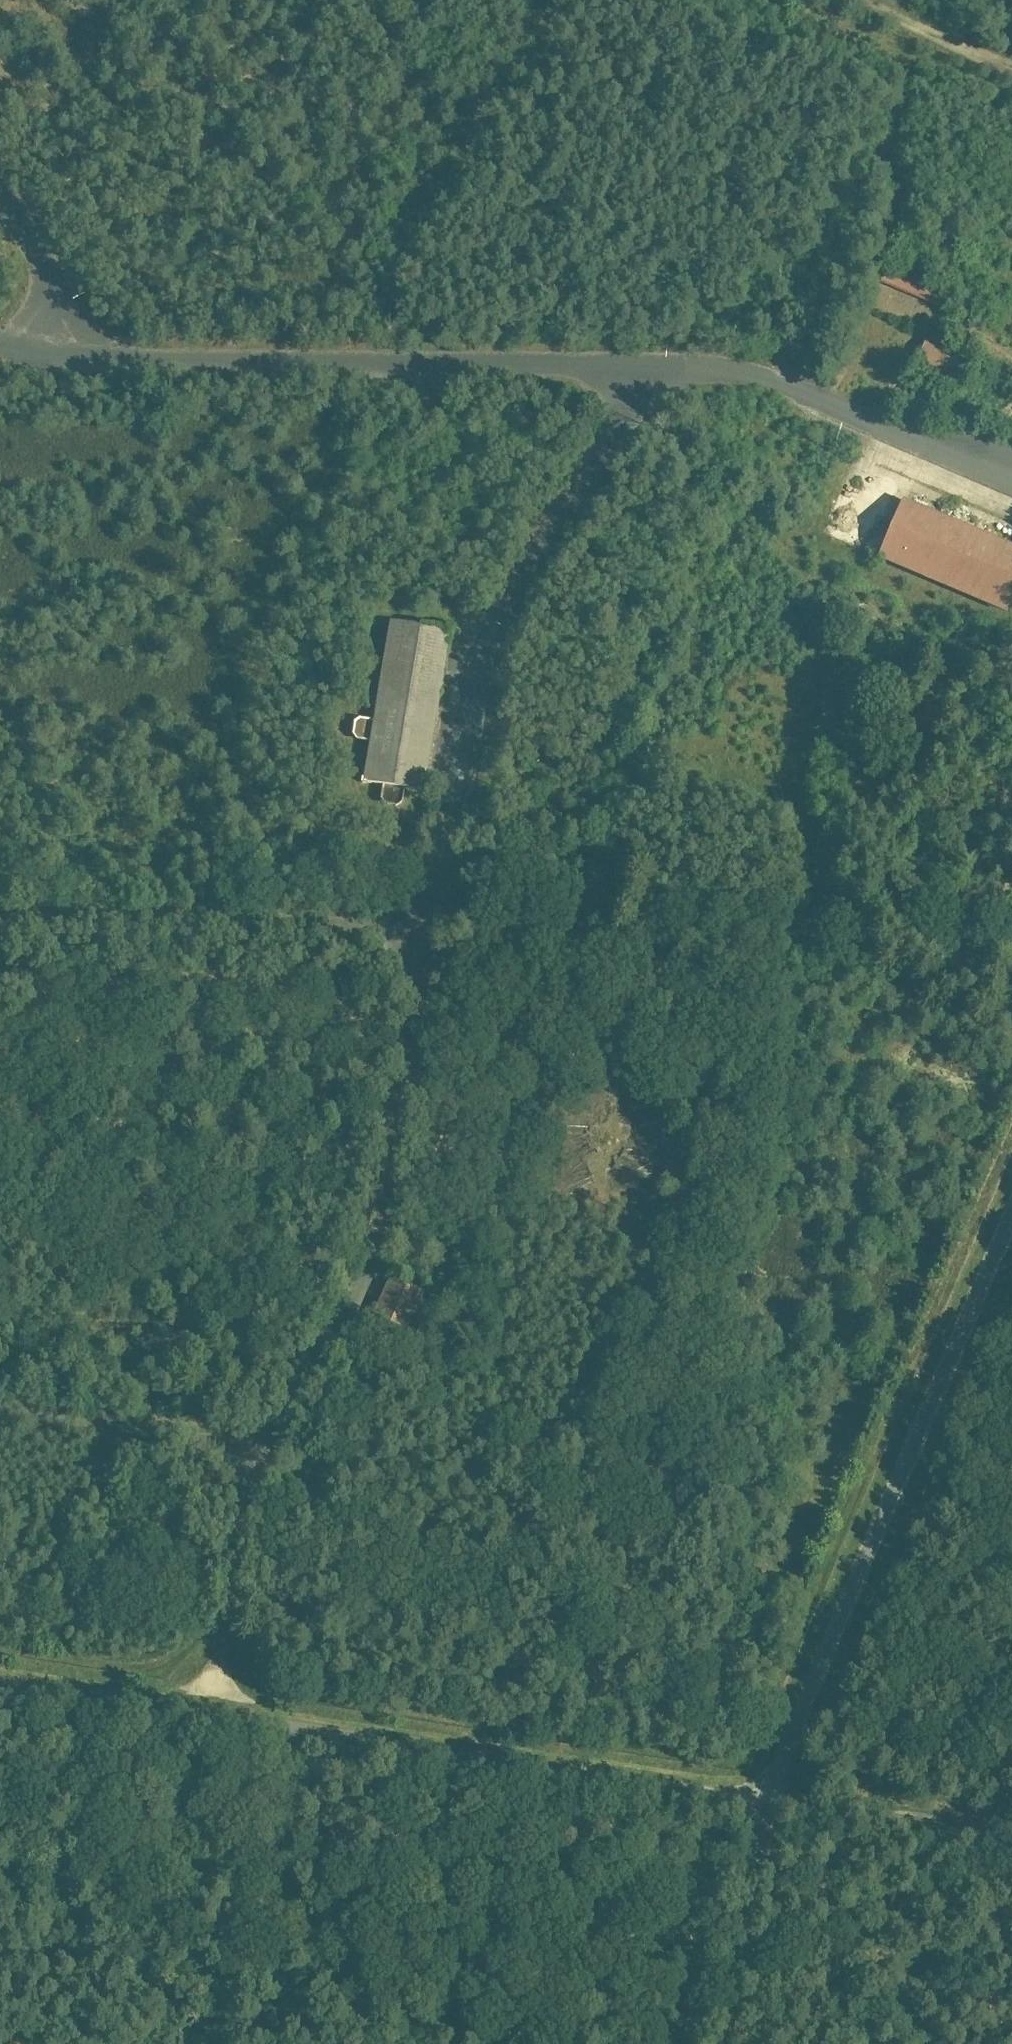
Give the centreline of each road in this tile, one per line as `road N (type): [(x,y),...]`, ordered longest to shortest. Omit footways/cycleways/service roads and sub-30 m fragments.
road 1 (unclassified): [(767,1802),(0,1678)]
road 2 (unclassified): [(1011,1210),(818,1660),(767,1802)]
road 3 (unclassified): [(767,1802),(723,2043)]
road 4 (track): [(1011,61),(865,0)]

